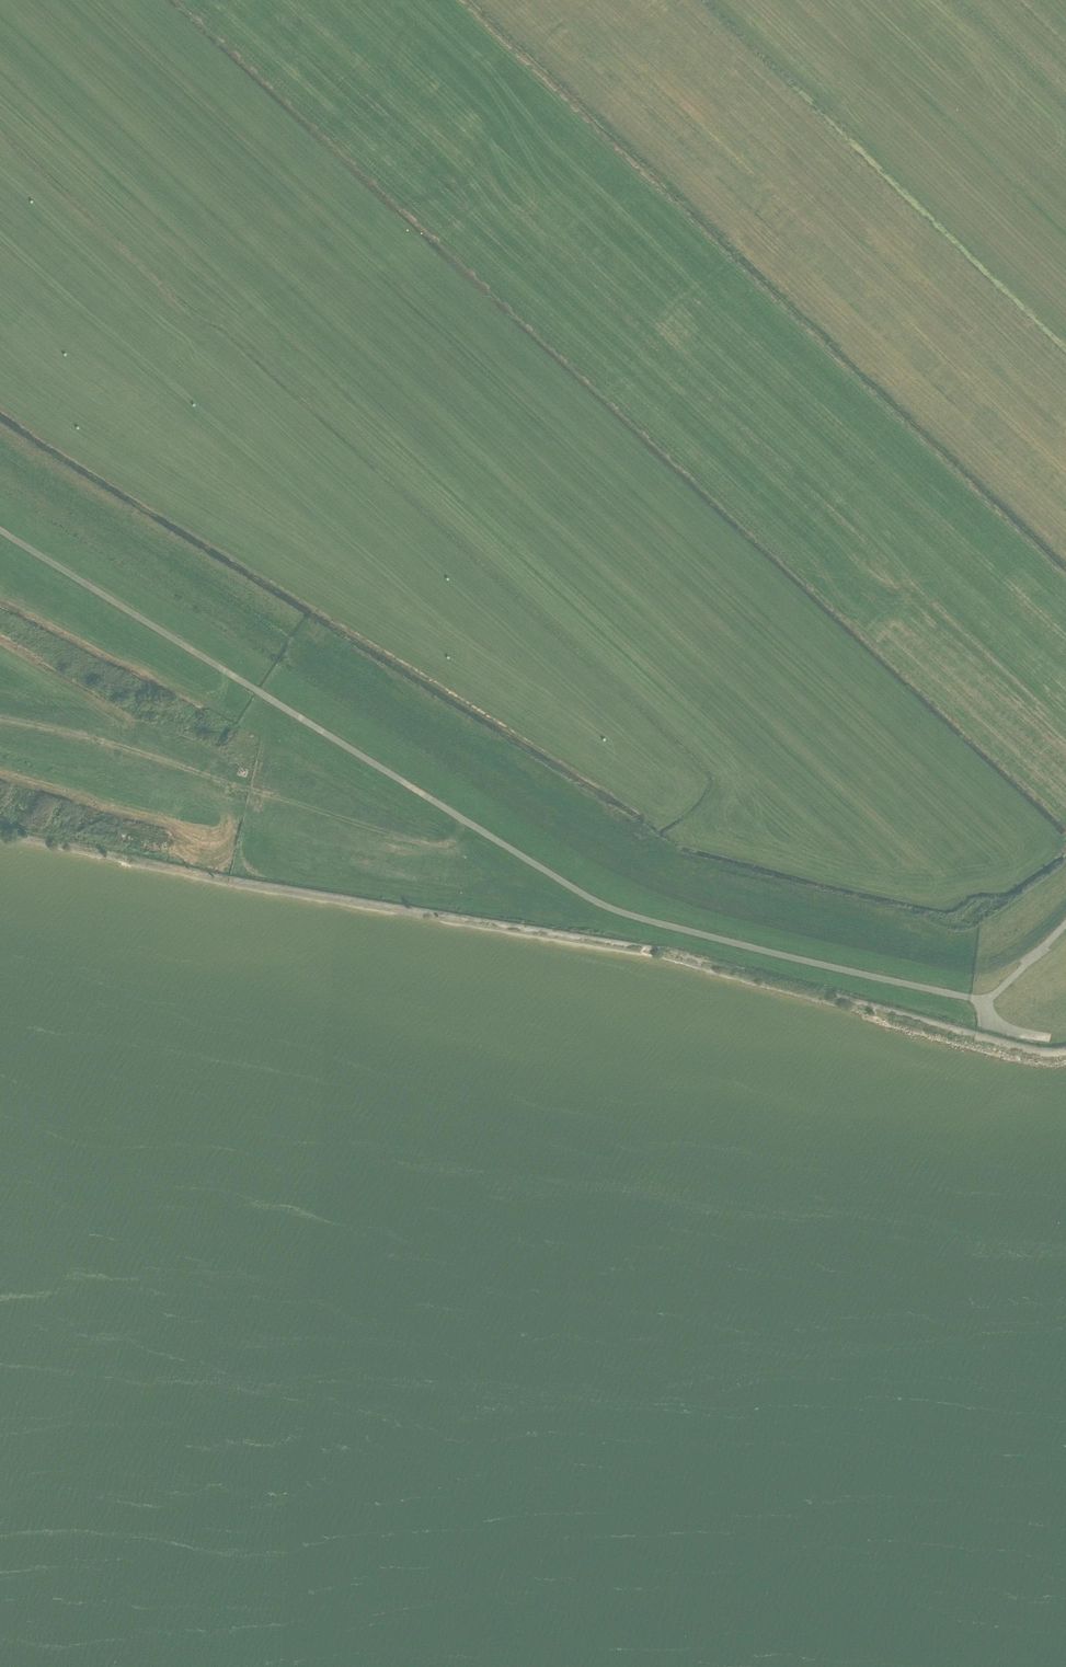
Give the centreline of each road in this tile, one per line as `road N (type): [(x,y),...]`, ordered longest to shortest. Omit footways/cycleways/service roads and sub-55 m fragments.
road 1 (track): [(0,528),(603,904),(984,1000)]
road 2 (unclassified): [(1051,1038),(991,1024),(984,1000),(1065,924)]

